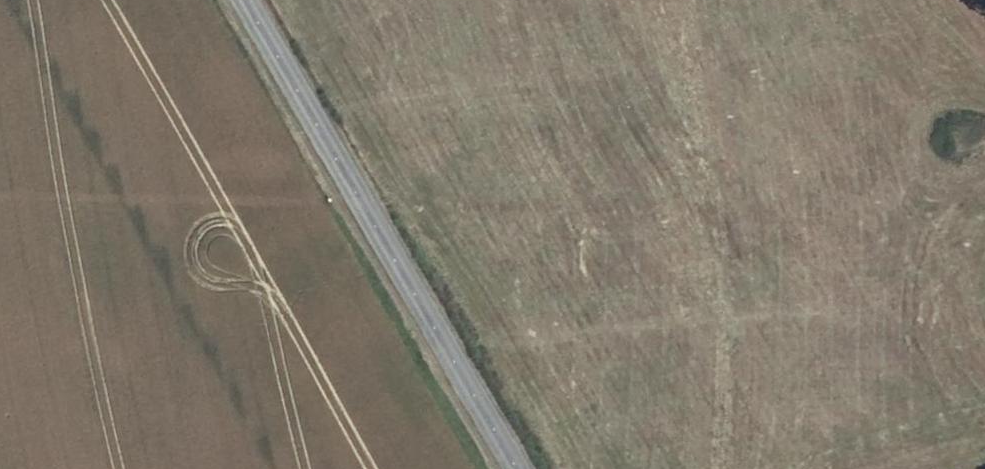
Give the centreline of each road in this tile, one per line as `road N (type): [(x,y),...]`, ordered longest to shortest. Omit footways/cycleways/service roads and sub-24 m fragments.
road 1 (tertiary): [(246,0),(517,468)]

